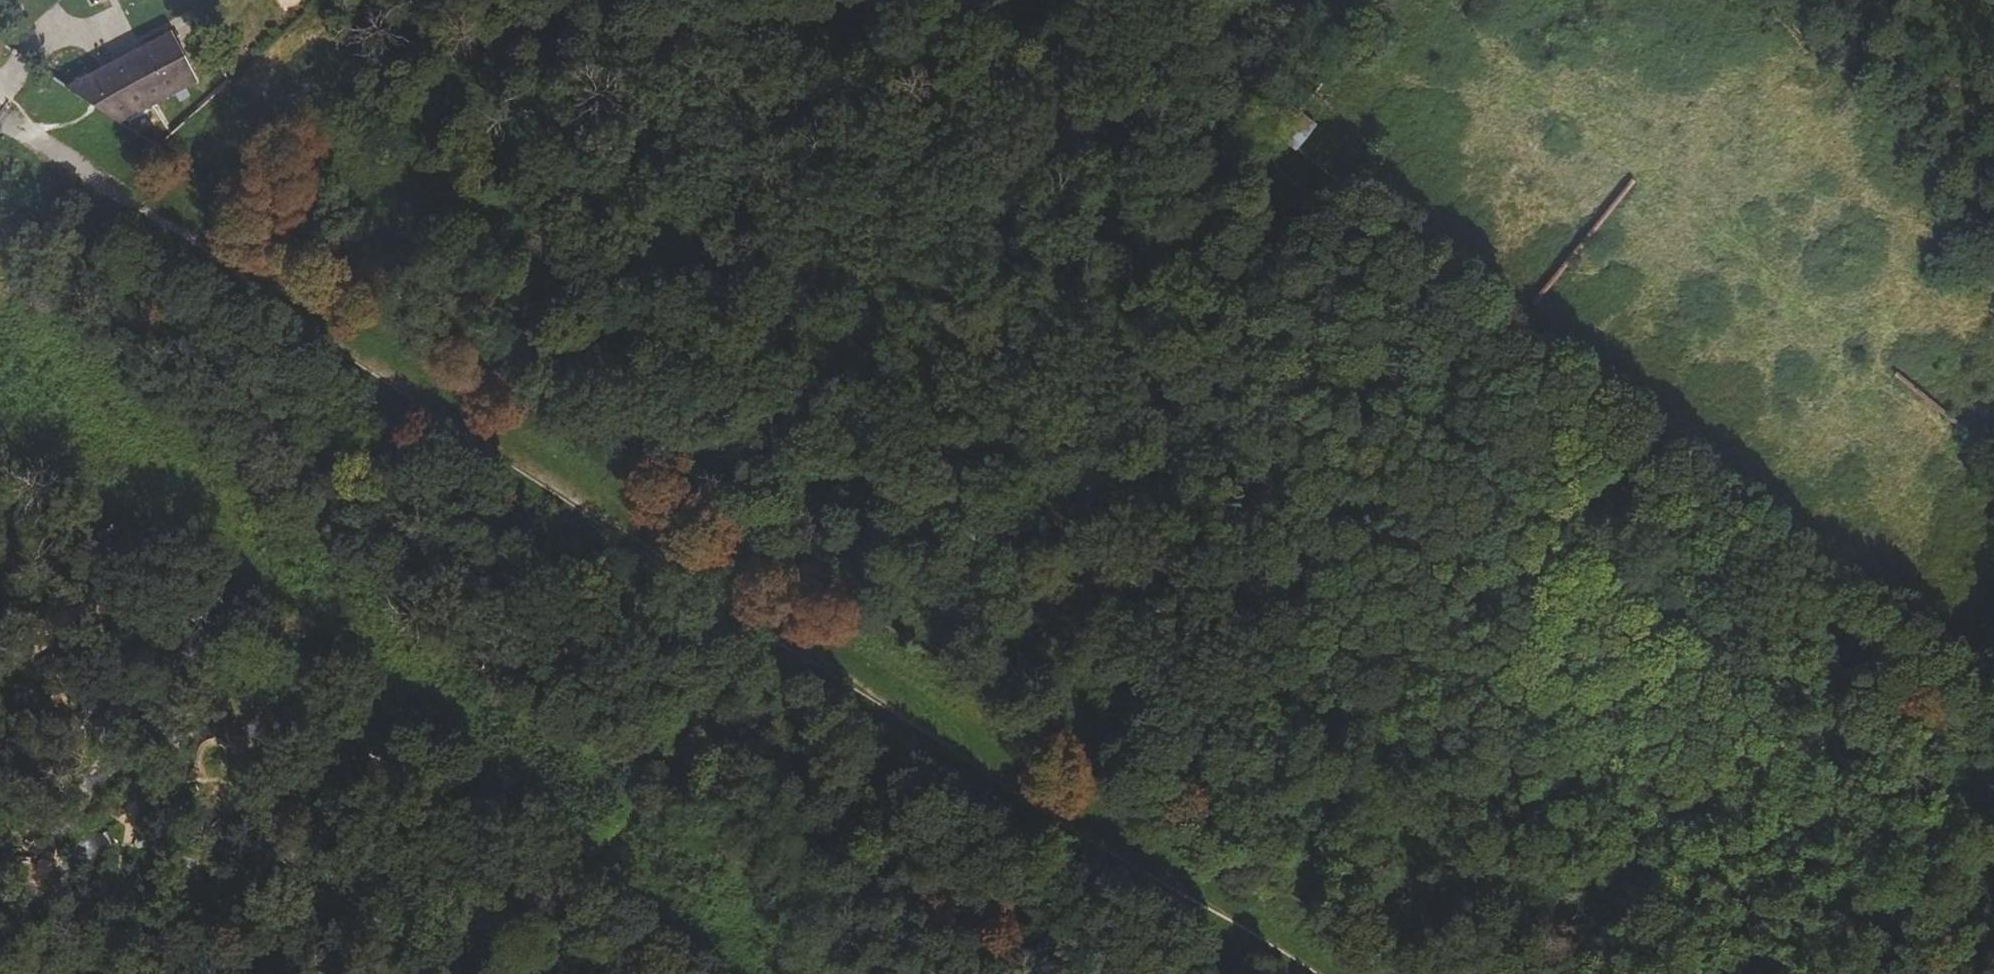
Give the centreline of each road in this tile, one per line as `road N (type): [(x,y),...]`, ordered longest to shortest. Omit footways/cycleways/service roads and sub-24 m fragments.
road 1 (track): [(1311,973),(0,116)]

